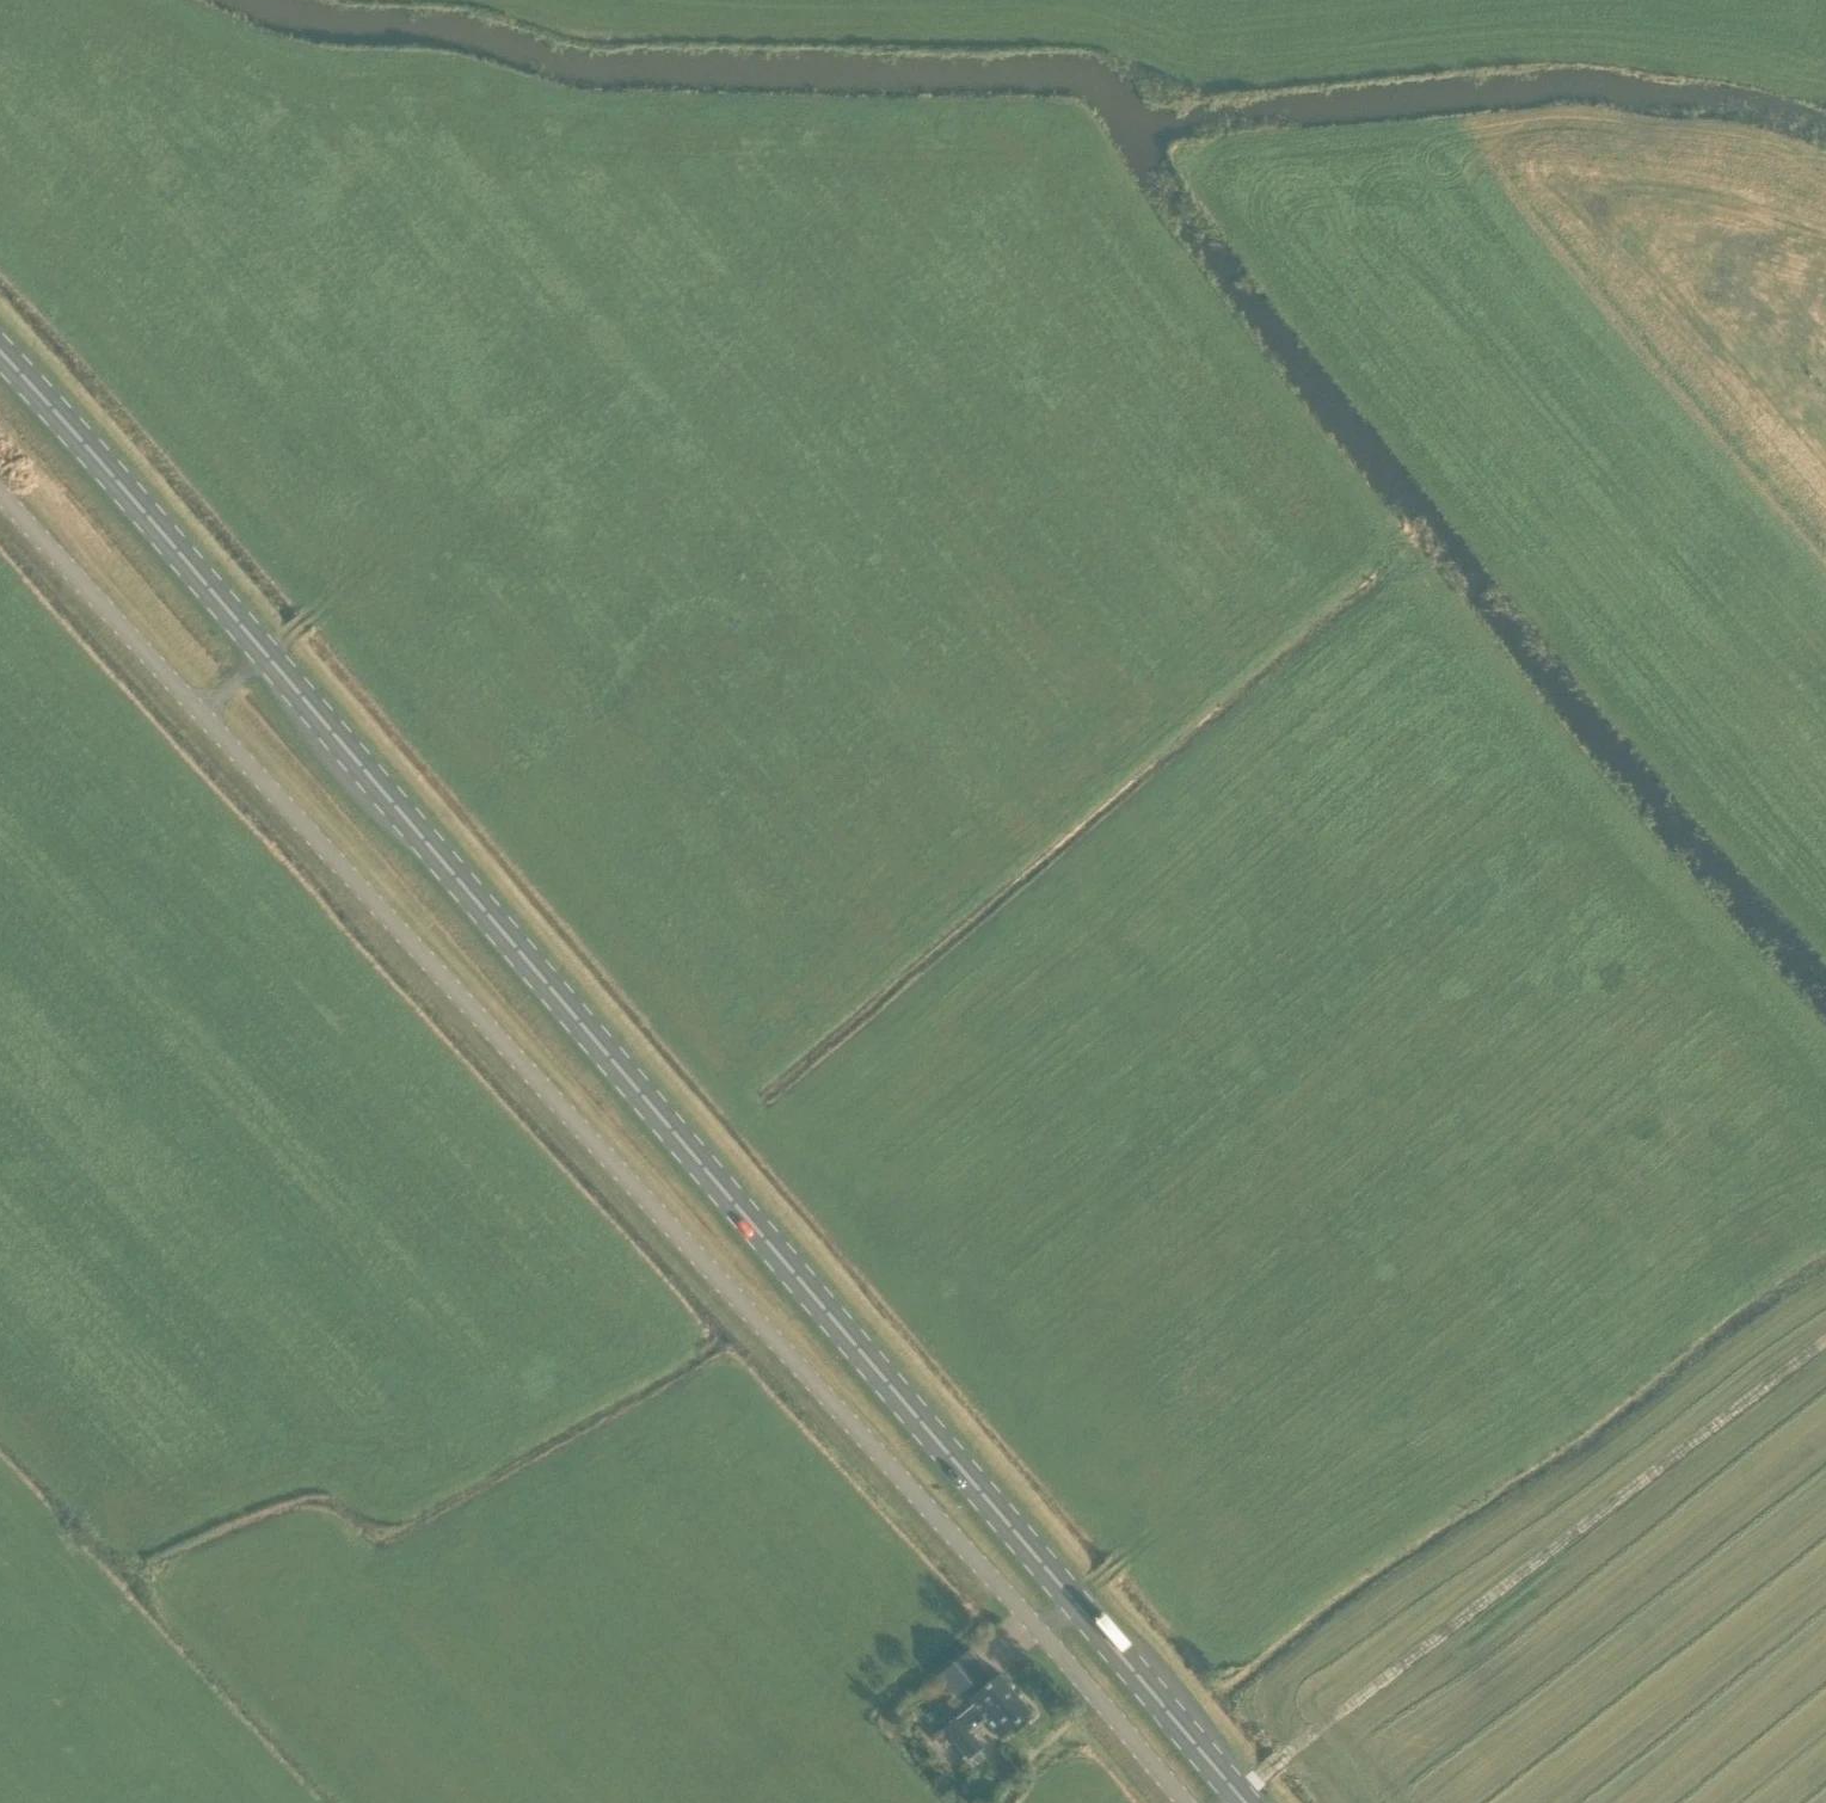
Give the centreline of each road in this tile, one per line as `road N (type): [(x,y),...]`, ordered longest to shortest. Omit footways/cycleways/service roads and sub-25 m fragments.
road 1 (primary): [(1076,1604),(267,657)]
road 2 (unclassified): [(1036,1629),(200,712)]
road 3 (primary): [(267,657),(0,356)]
road 4 (unclassified): [(200,712),(0,495)]
road 5 (primary): [(1242,1799),(1076,1604)]
road 6 (unclassified): [(1184,1802),(1036,1629)]

